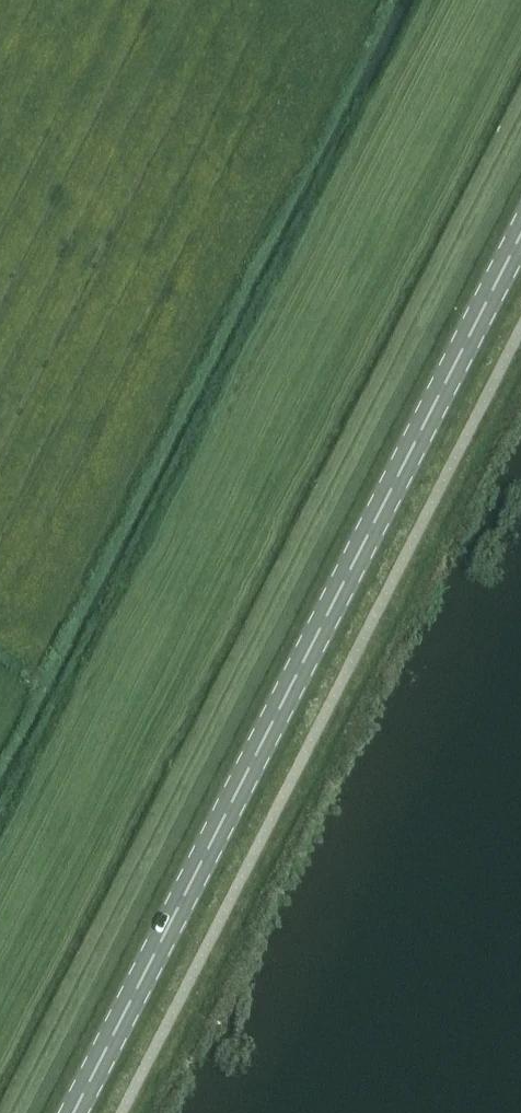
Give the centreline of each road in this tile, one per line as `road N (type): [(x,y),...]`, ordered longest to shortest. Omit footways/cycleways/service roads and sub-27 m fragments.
road 1 (primary): [(75,1112),(520,238)]

